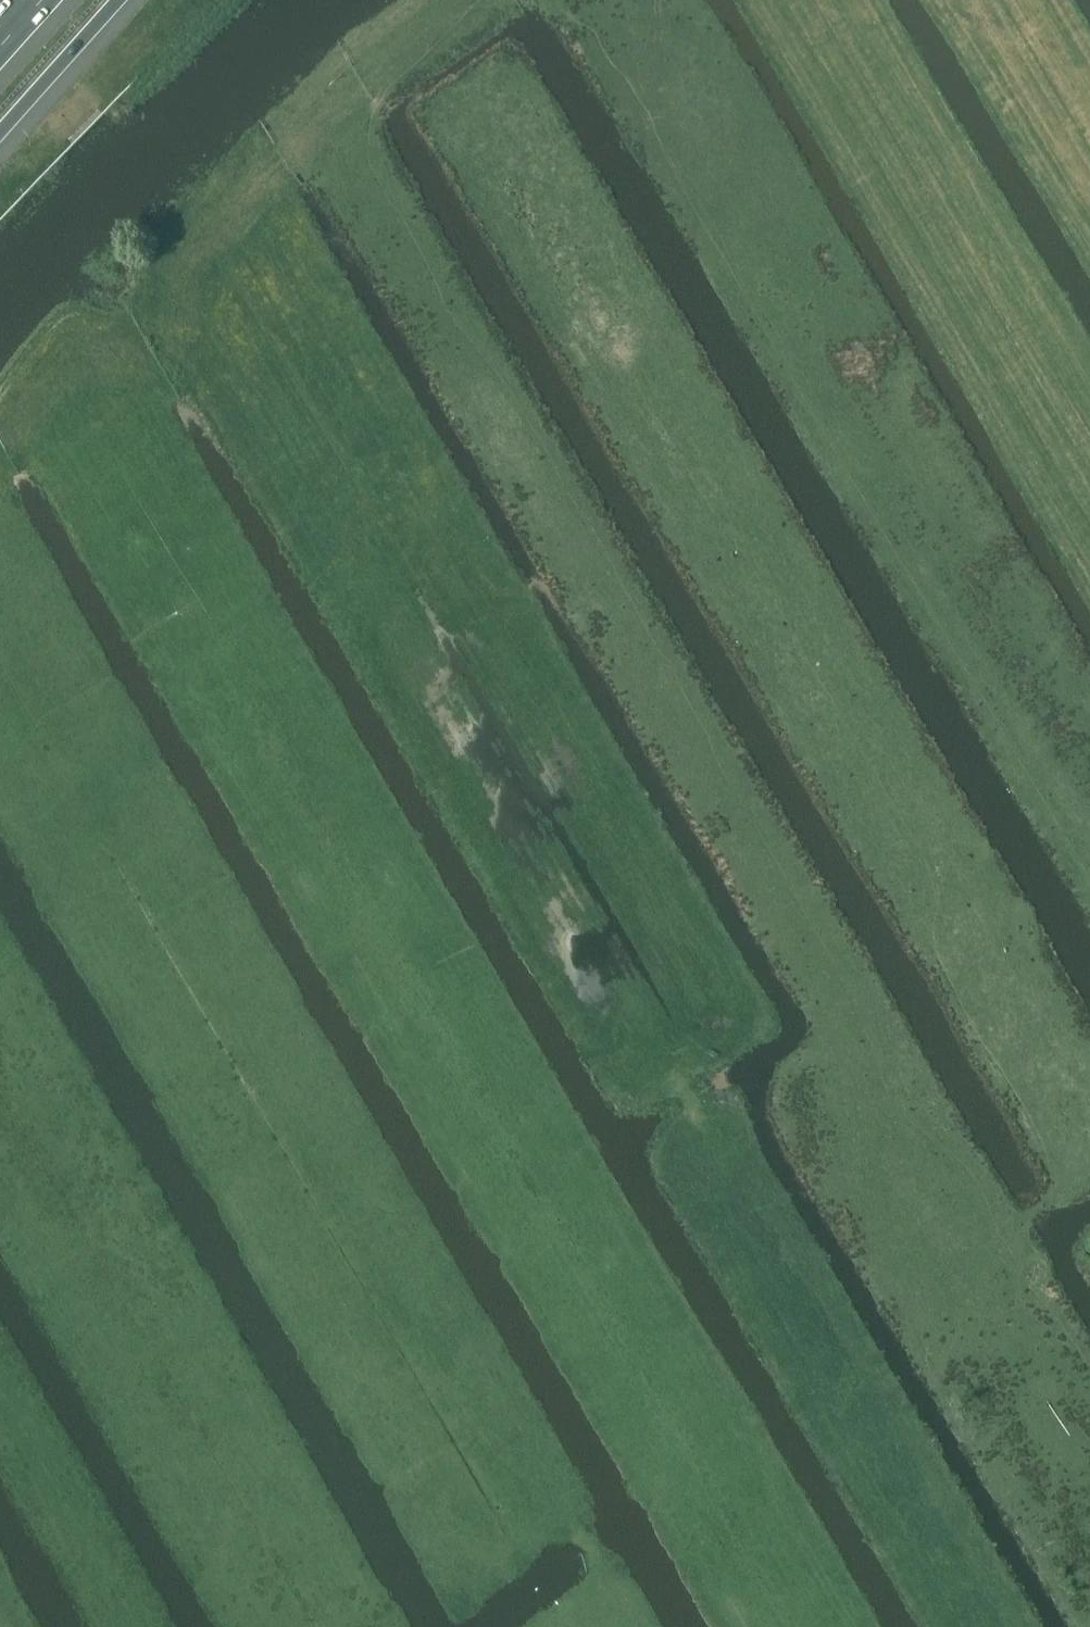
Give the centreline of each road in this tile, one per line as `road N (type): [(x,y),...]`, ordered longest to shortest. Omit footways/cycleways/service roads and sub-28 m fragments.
road 1 (motorway): [(0,139),(122,0)]

